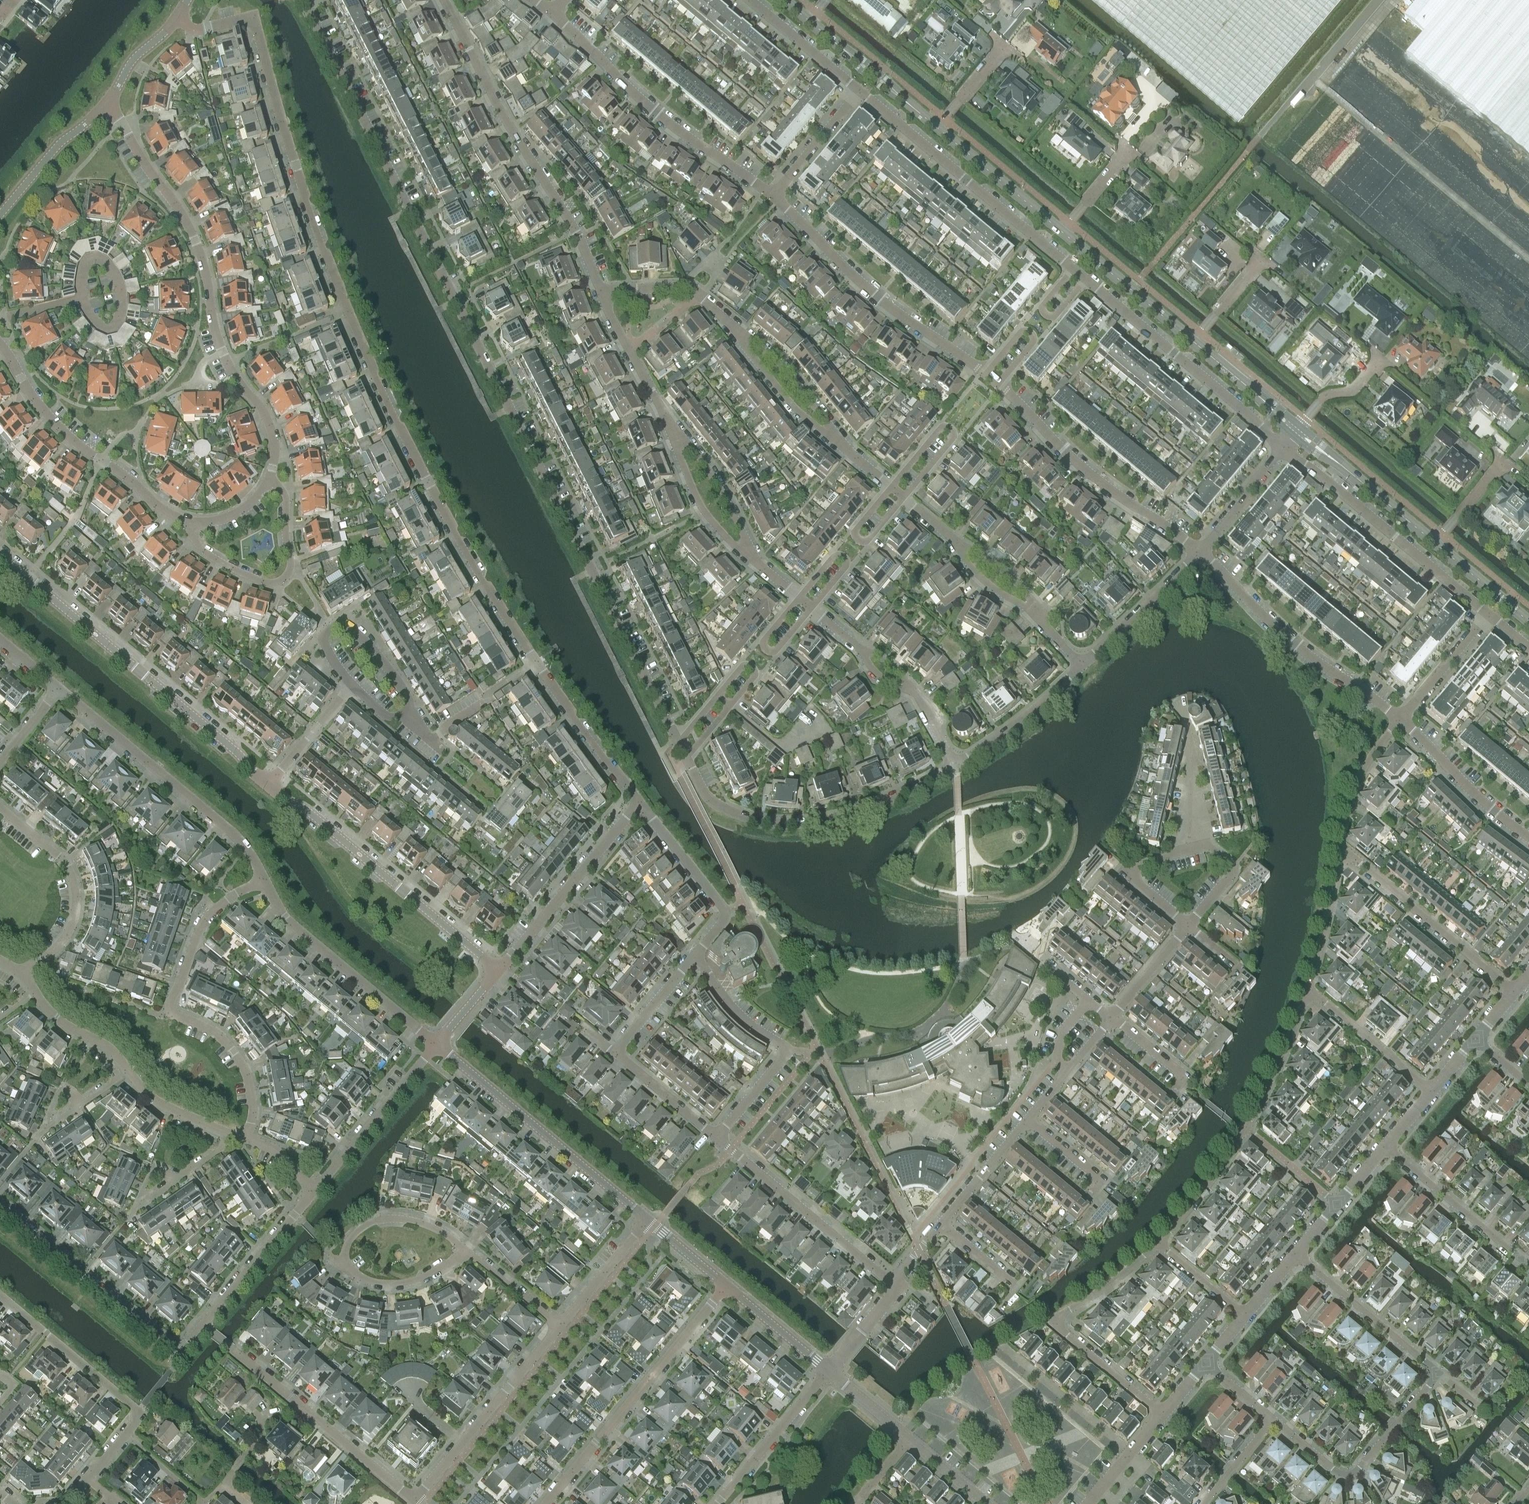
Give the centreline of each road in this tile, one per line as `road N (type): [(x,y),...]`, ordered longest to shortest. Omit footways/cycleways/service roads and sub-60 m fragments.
road 1 (residential): [(642,803),(536,662),(402,431),(278,124),(253,19),(196,31),(179,15)]
road 2 (residential): [(307,0),(680,743)]
road 3 (residential): [(271,479),(273,433),(220,351),(198,240),(108,106)]
road 4 (residential): [(268,783),(0,555)]
road 5 (residential): [(249,1138),(245,1074),(220,1034),(170,1016),(211,914),(264,882)]
road 6 (residential): [(604,295),(447,0)]
road 7 (residential): [(689,761),(713,801),(781,826),(852,815),(957,770)]
road 8 (residential): [(501,972),(268,783)]
road 9 (residential): [(1310,989),(1247,1136),(1161,1244)]
road 10 (residential): [(774,196),(620,84),(554,12)]
road 11 (residential): [(545,1503),(727,1286)]
road 12 (residential): [(986,375),(877,297),(774,196)]
road 13 (residential): [(1074,271),(861,92)]
road 14 (tertiary): [(264,882),(226,826),(65,693)]
road 15 (tertiary): [(649,1223),(438,1046)]
road 16 (residential): [(416,1501),(203,1328)]
road 17 (residential): [(1161,1244),(1056,1325),(1162,1414)]
road 18 (residential): [(0,1204),(179,1355),(203,1328)]
road 19 (residential): [(468,1249),(435,1225),(399,1219),(371,1222),(350,1237),(345,1253),(348,1270),(362,1281),(389,1286),(443,1268)]
road 20 (residential): [(1490,616),(1285,446)]
road 21 (residential): [(1200,554),(1092,476),(998,384)]
road 22 (residential): [(0,346),(71,441),(189,524)]
road 23 (residential): [(1399,720),(1299,647),(1200,554)]
road 24 (residential): [(1285,446),(1086,281)]
road 25 (residential): [(718,1139),(787,1052),(742,1020),(695,956)]
road 26 (tertiary): [(438,1046),(285,917),(264,882)]
road 27 (residential): [(1273,1420),(1337,1473),(1353,1472),(1439,1372)]
road 28 (residential): [(189,524),(201,552),(272,585),(291,568),(291,553),(287,494),(271,479)]
road 29 (residential): [(894,1285),(718,1139)]
road 30 (residential): [(416,1501),(561,1327)]
road 31 (residential): [(1513,992),(1342,849)]
road 32 (residential): [(501,972),(642,803)]
road 33 (residential): [(24,974),(61,943),(75,883),(66,861),(0,807)]
road 34 (residential): [(122,1436),(141,1412),(0,1294)]
road 35 (residential): [(312,1193),(438,1046)]
road 36 (residential): [(350,684),(323,639),(340,624),(380,657),(407,697),(407,715)]
road 37 (residential): [(695,956),(727,911),(642,803)]
road 38 (residential): [(1439,1372),(1296,1254)]
road 39 (residential): [(1528,1266),(1388,1148)]
road 40 (residential): [(203,1328),(312,1193)]
road 41 (residential): [(1528,836),(1399,720)]
road 42 (secondary): [(1195,343),(1063,233)]
road 43 (residential): [(906,499),(953,440),(948,428),(891,487)]
road 44 (residential): [(721,1503),(831,1373)]
road 45 (residential): [(682,444),(604,295)]
road 46 (residential): [(957,770),(1006,739),(1084,668)]
road 47 (residential): [(1084,668),(1200,554)]
road 48 (secondary): [(1063,233),(938,129)]
road 49 (residential): [(1310,989),(1434,1092)]
road 50 (tertiary): [(0,214),(60,143),(108,106)]
road 51 (residential): [(831,437),(787,372),(735,326)]
road 52 (residential): [(735,326),(785,395),(831,437)]
road 53 (residential): [(861,92),(750,0)]
road 54 (residential): [(1399,720),(1372,754),(1347,809),(1342,849)]
road 55 (residential): [(1342,849),(1331,923),(1310,989)]
road 56 (tertiary): [(1296,1254),(1388,1148)]
road 57 (residential): [(1490,616),(1399,720)]
road 58 (residential): [(942,1226),(1030,1120)]
road 59 (residential): [(1200,554),(1285,446)]
road 60 (residential): [(561,1327),(649,1223)]
road 61 (residential): [(774,196),(861,92)]
road 62 (tertiary): [(831,1373),(727,1286)]
road 63 (residential): [(682,444),(679,455),(706,514),(734,545),(750,548)]
road 64 (residential): [(718,1139),(615,1053)]
road 65 (residential): [(998,384),(1037,341),(1029,331),(986,375)]
road 66 (residential): [(891,487),(857,539),(870,542),(906,499)]
road 67 (residential): [(799,598),(765,650),(777,651),(812,607)]
road 68 (secondary): [(1436,543),(1335,461)]
road 69 (residential): [(268,783),(350,684)]
road 70 (residential): [(615,1053),(695,956)]
road 71 (residential): [(750,548),(704,463),(682,444)]
road 72 (residential): [(812,607),(847,566),(843,556),(799,598)]
road 73 (residential): [(235,1137),(154,1097),(131,1073)]
road 74 (residential): [(131,1073),(37,994)]
road 75 (residential): [(561,1327),(468,1249)]
road 76 (secondary): [(1528,622),(1436,543)]

